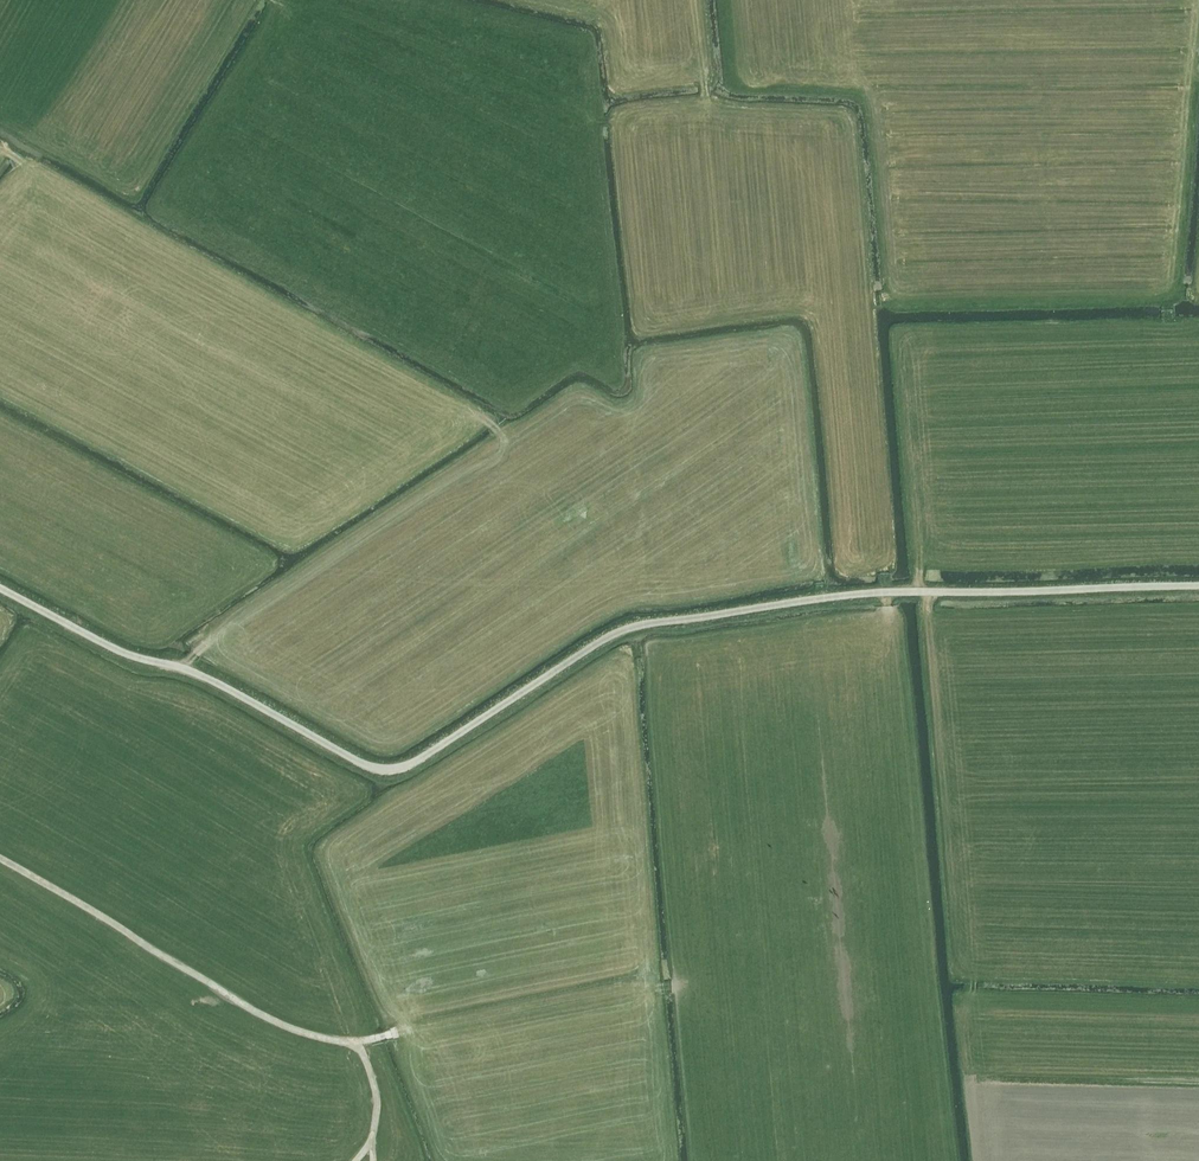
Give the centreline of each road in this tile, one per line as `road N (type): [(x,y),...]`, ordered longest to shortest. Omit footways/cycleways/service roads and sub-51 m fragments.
road 1 (track): [(394,1033),(338,1041),(280,1023),(0,858)]
road 2 (track): [(372,1160),(376,1092),(362,1051),(350,1042)]

